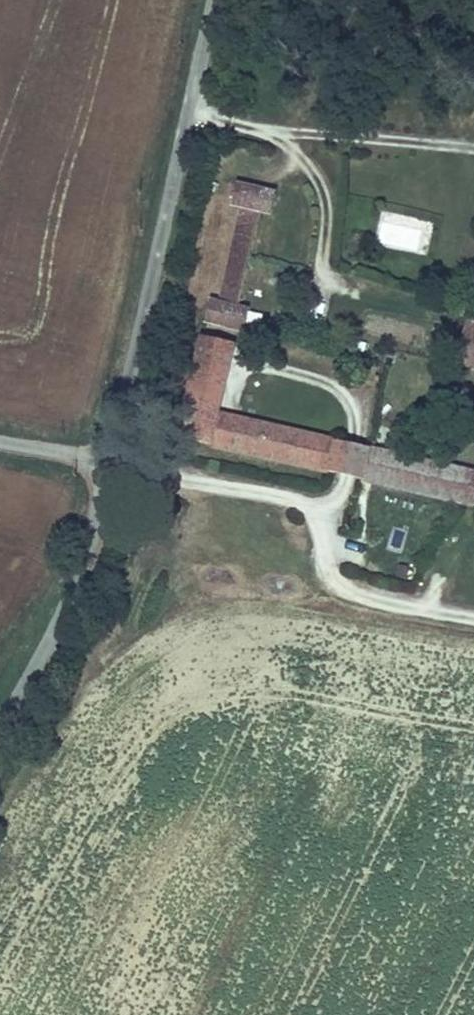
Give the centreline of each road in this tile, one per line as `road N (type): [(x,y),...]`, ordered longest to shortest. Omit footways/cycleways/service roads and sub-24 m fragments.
road 1 (unclassified): [(108,466),(212,0)]
road 2 (track): [(108,466),(329,511),(338,584),(473,605)]
road 3 (unclassified): [(0,727),(74,581),(108,466)]

